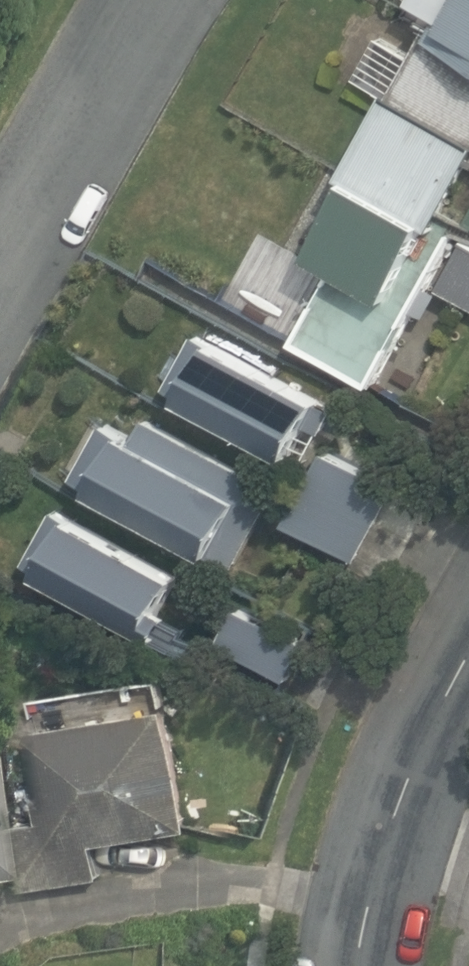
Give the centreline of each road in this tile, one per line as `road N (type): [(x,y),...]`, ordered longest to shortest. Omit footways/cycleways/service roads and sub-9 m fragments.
road 1 (residential): [(359,965),(396,816),(422,744),(468,660)]
road 2 (residential): [(0,274),(150,0)]

